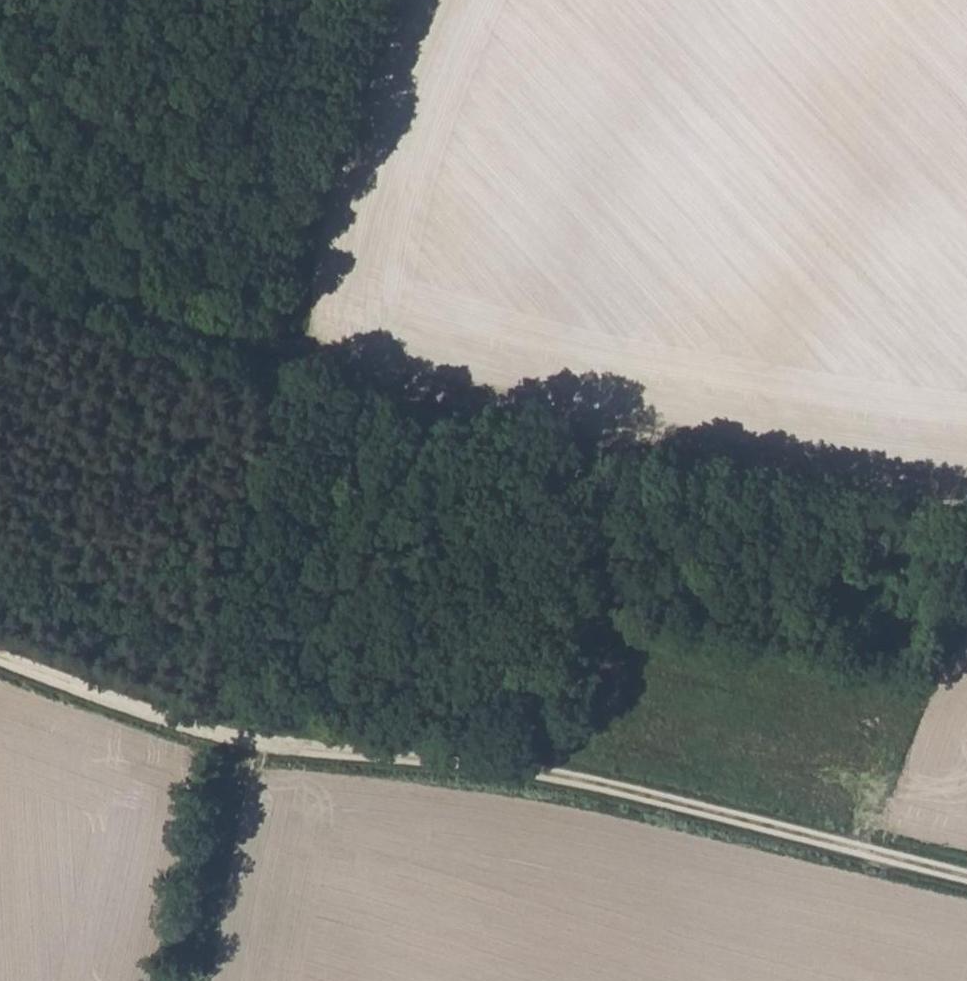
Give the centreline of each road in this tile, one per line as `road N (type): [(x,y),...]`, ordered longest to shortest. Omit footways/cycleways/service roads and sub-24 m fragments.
road 1 (track): [(0,660),(264,744),(465,762),(593,785),(966,878)]
road 2 (track): [(0,254),(247,343)]

